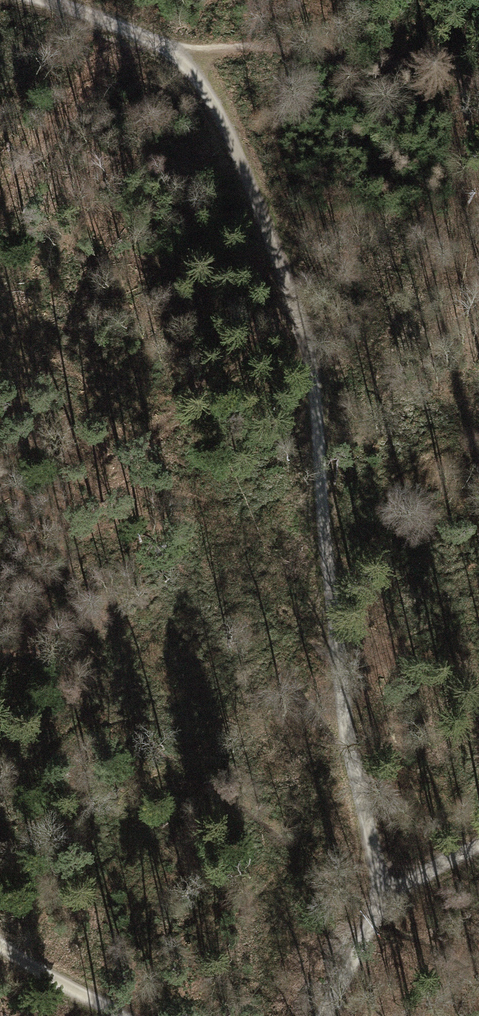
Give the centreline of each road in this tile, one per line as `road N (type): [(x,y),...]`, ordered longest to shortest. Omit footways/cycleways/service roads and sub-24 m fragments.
road 1 (track): [(382,892),(329,637),(312,368),(242,164),(201,82),(170,49)]
road 2 (track): [(170,49),(34,0)]
road 3 (track): [(322,1015),(382,892)]
road 4 (track): [(109,1015),(0,943)]

